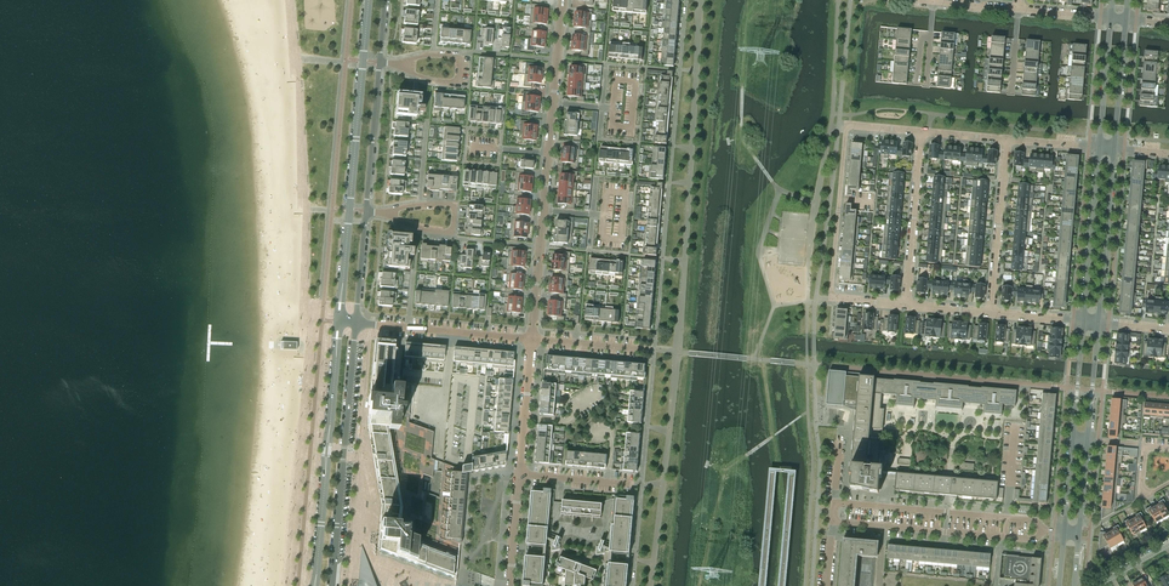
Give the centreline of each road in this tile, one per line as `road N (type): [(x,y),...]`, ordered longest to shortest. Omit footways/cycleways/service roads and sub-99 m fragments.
road 1 (residential): [(906,305),(831,299),(847,124),(923,131)]
road 2 (tertiary): [(369,0),(339,322)]
road 3 (residential): [(332,585),(355,324)]
road 4 (tertiary): [(339,322),(317,569)]
road 5 (residential): [(1006,518),(833,501),(832,521)]
road 6 (tertiary): [(1098,147),(1083,322)]
road 7 (tertiary): [(1098,323),(1115,149)]
road 8 (residential): [(906,305),(923,131)]
road 9 (residential): [(991,313),(1006,139)]
road 10 (residential): [(832,521),(1005,537)]
road 11 (residential): [(365,212),(379,63)]
road 12 (unclassified): [(519,474),(532,338)]
road 13 (tertiary): [(1115,149),(1127,19)]
road 14 (tertiary): [(1110,18),(1098,147)]
road 15 (unclassified): [(532,338),(543,210)]
road 16 (residential): [(389,214),(452,232),(454,205),(419,205)]
road 17 (residential): [(419,205),(433,79)]
road 18 (unclassified): [(532,338),(408,328)]

